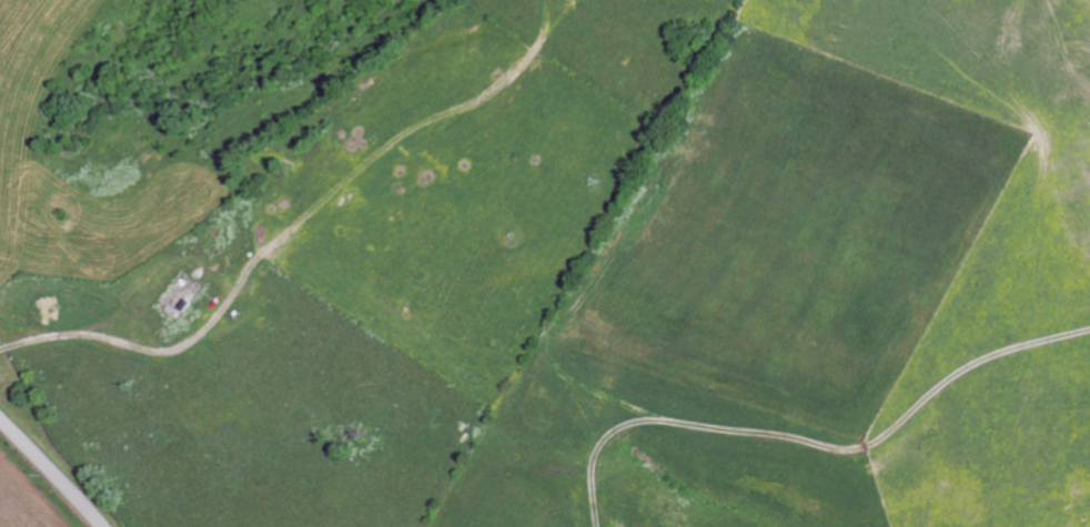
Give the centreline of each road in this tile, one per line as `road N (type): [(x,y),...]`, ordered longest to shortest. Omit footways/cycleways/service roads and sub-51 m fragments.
road 1 (secondary): [(99,526),(0,419)]

